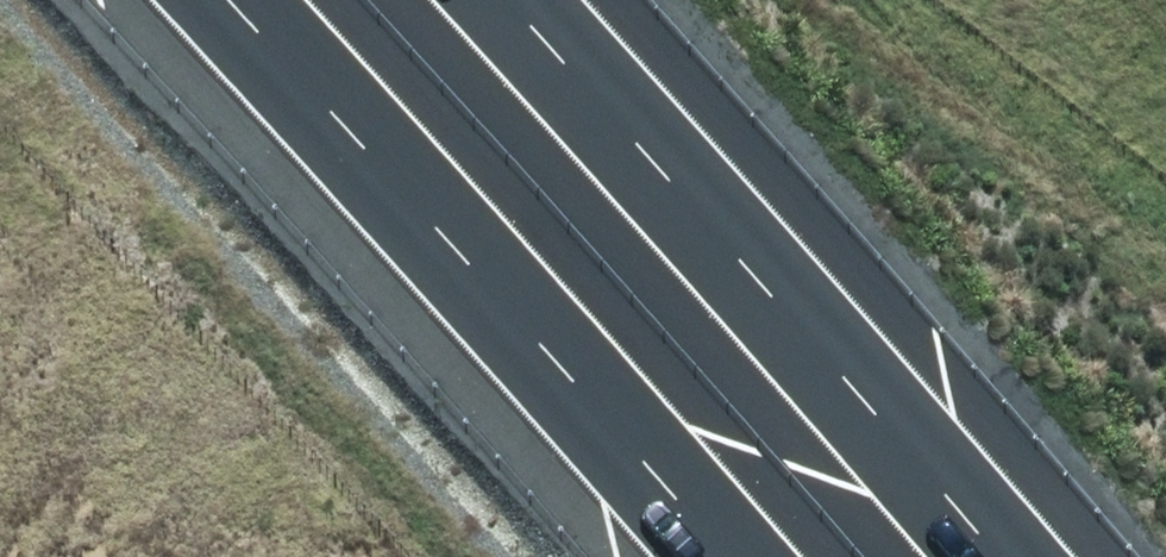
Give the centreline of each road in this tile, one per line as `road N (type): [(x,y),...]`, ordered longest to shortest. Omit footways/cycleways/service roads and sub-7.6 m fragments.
road 1 (motorway): [(724,556),(214,0)]
road 2 (motorway): [(530,0),(707,185),(1004,556)]

